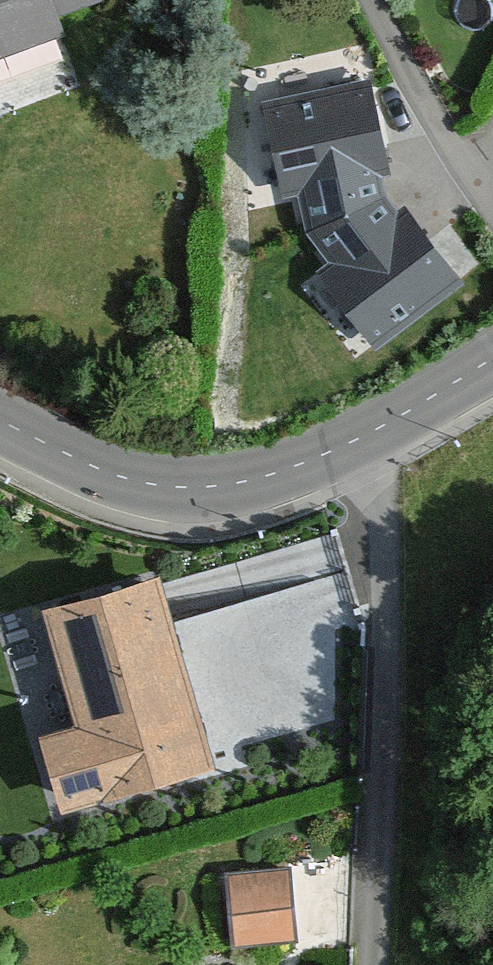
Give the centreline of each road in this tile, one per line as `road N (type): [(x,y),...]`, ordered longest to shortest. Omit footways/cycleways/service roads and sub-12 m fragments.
road 1 (residential): [(378,964),(386,773),(382,513),(355,442)]
road 2 (tertiary): [(355,442),(218,491),(148,485),(82,464),(0,423)]
road 3 (residential): [(395,0),(492,178)]
road 4 (tertiary): [(492,359),(355,442)]

